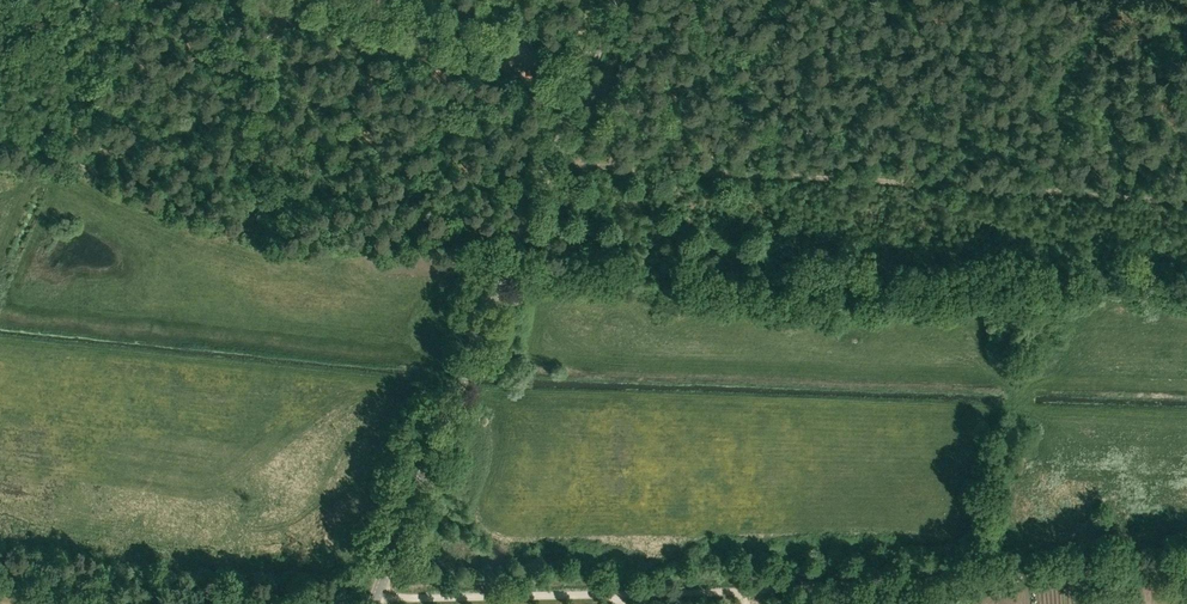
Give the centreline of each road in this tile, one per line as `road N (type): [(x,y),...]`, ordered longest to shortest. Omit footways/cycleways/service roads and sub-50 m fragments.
road 1 (track): [(373,599),(751,591),(1186,567)]
road 2 (tertiary): [(371,603),(615,0)]

